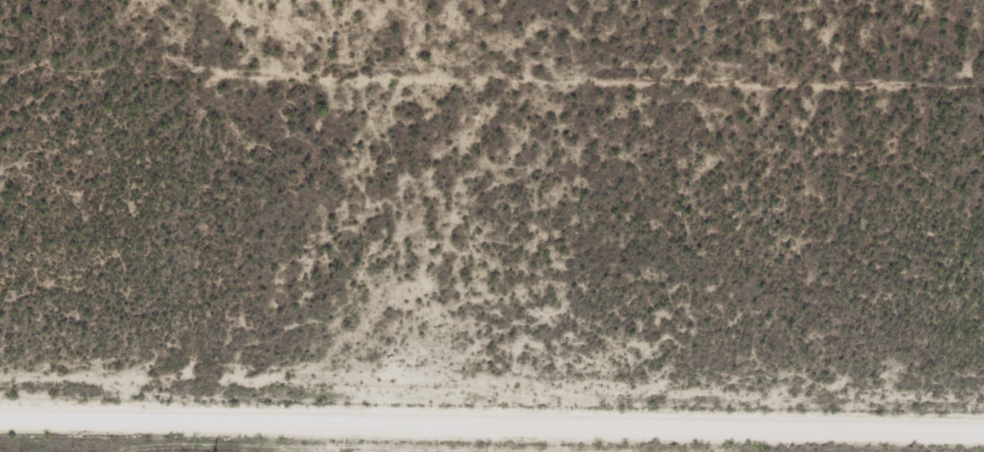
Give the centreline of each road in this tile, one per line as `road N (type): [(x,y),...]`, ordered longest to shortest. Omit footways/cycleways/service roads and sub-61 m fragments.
road 1 (residential): [(0,405),(983,426)]
road 2 (track): [(501,0),(0,4)]

